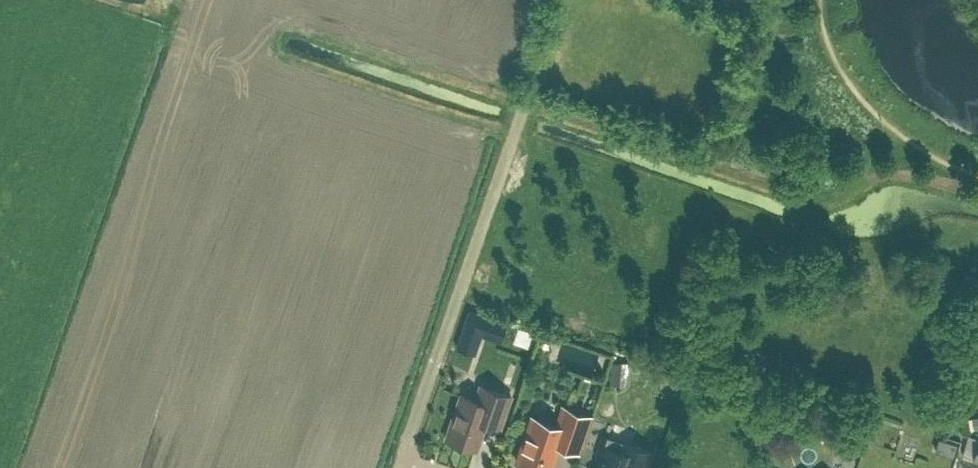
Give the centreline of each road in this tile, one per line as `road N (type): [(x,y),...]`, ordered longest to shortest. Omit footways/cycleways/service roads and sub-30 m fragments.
road 1 (track): [(402,461),(524,99),(549,52),(596,27),(614,4)]

